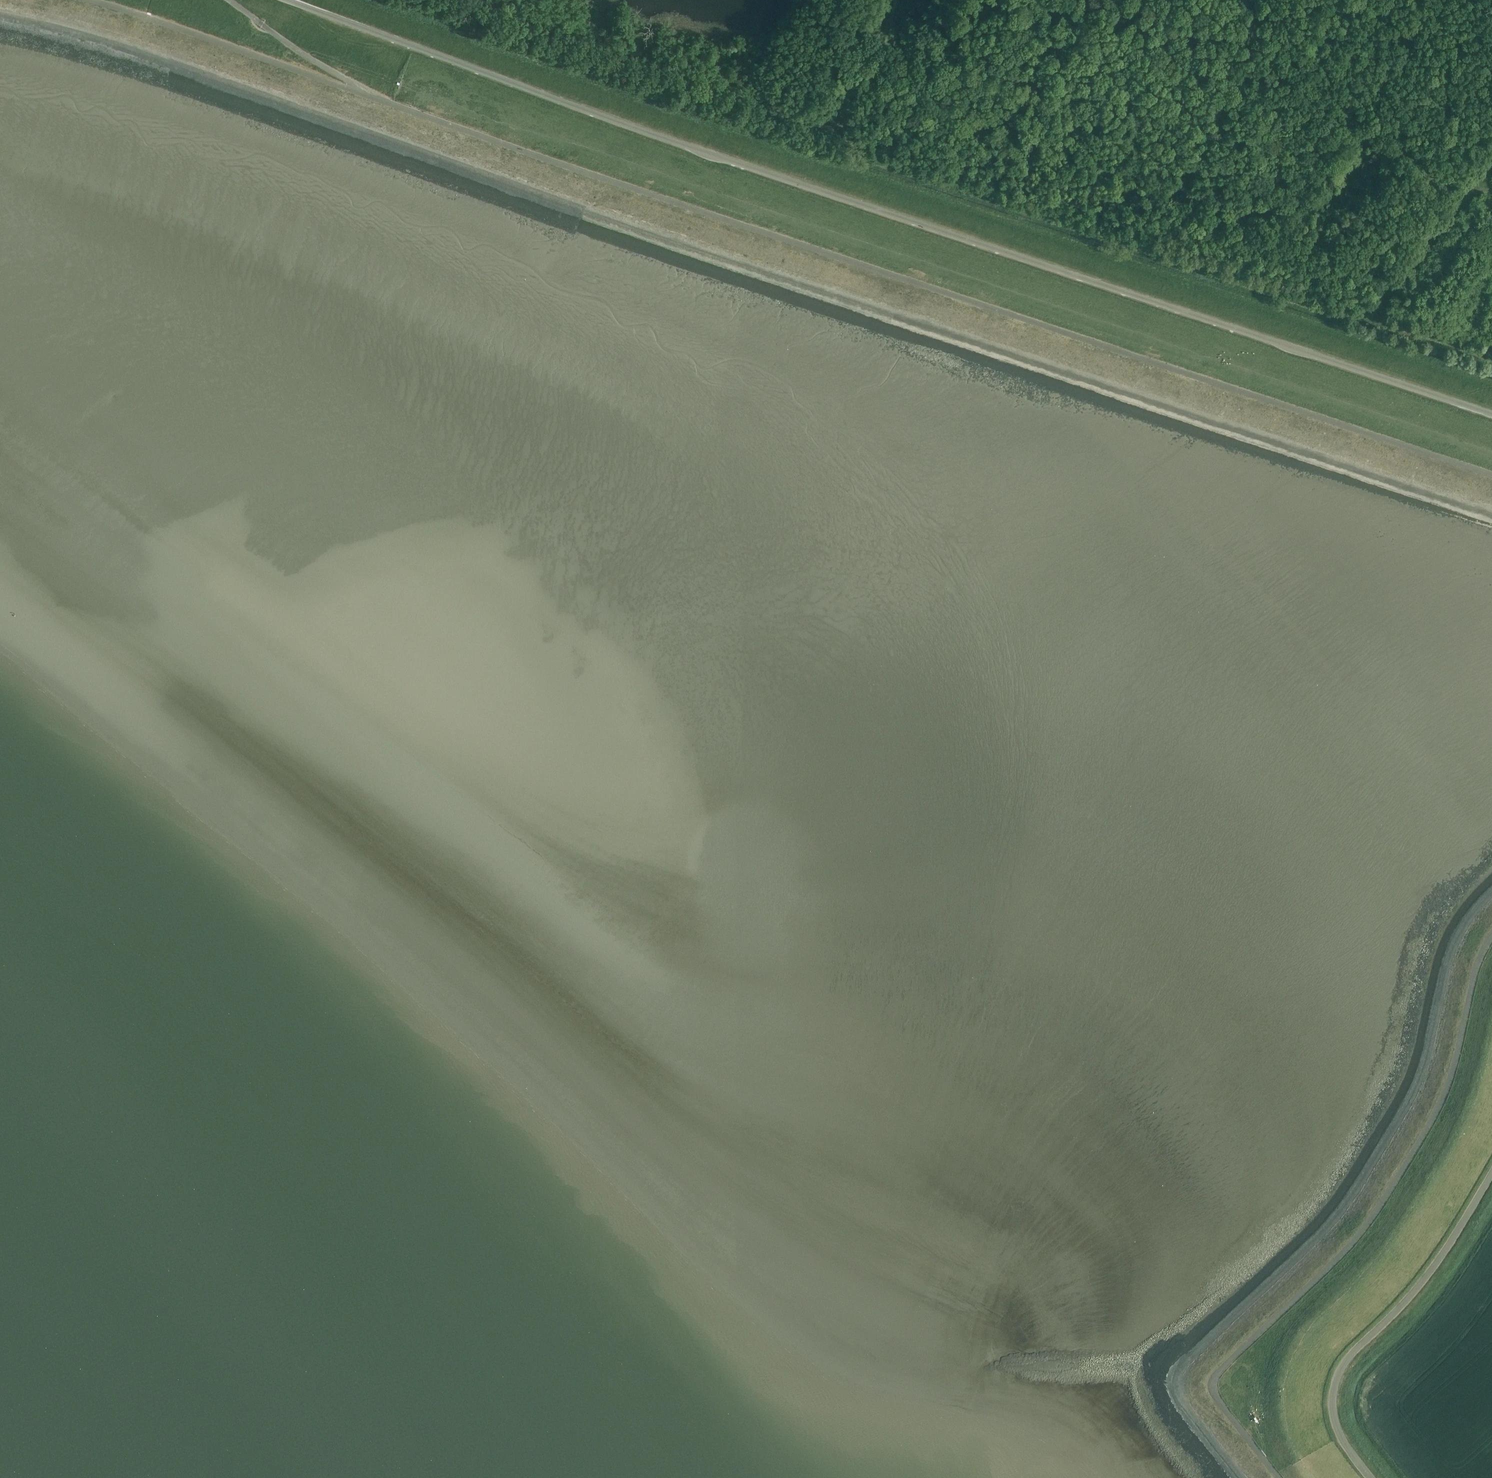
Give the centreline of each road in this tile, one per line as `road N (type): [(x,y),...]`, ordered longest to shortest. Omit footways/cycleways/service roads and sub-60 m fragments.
road 1 (unclassified): [(1491,412),(283,0)]
road 2 (unclassified): [(1372,1477),(1331,1413),(1346,1363),(1438,1263),(1491,1172)]

